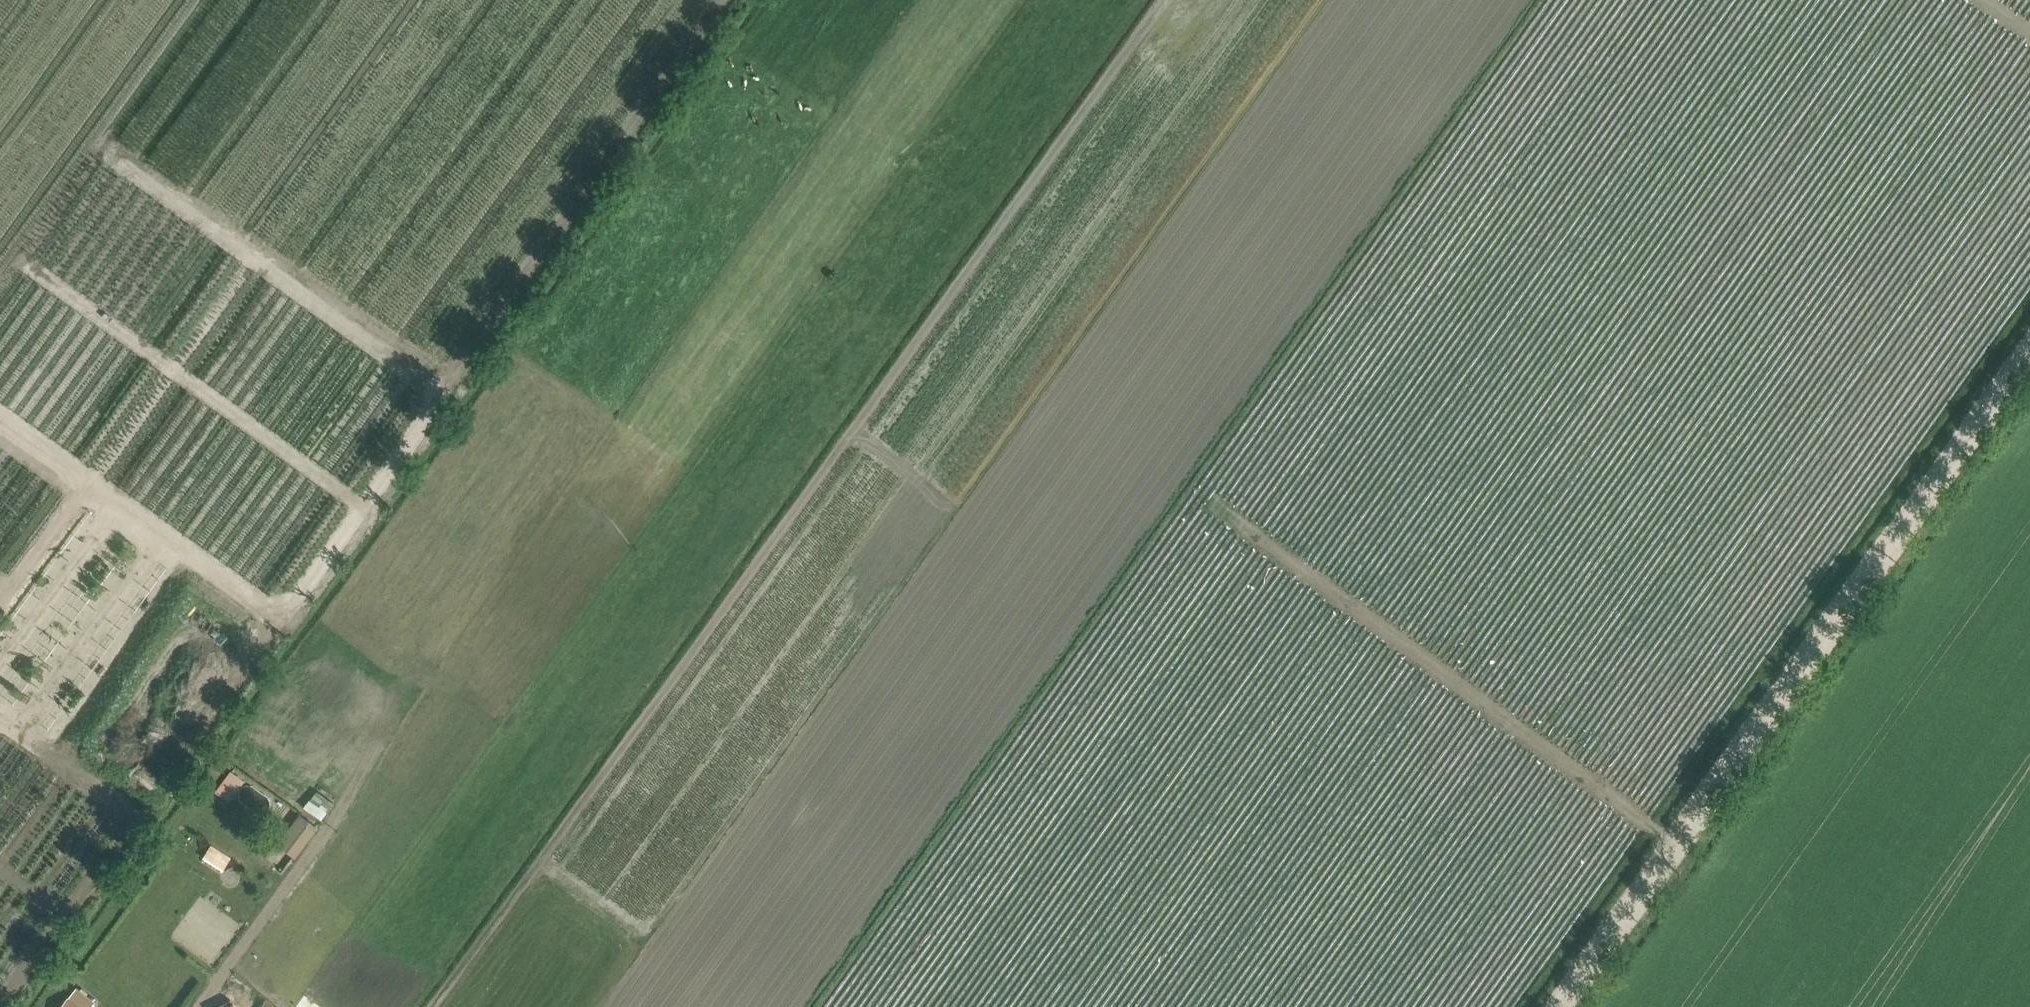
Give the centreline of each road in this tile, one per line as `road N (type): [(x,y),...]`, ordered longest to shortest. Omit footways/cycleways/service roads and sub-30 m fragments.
road 1 (unclassified): [(1568,1006),(2029,359)]

